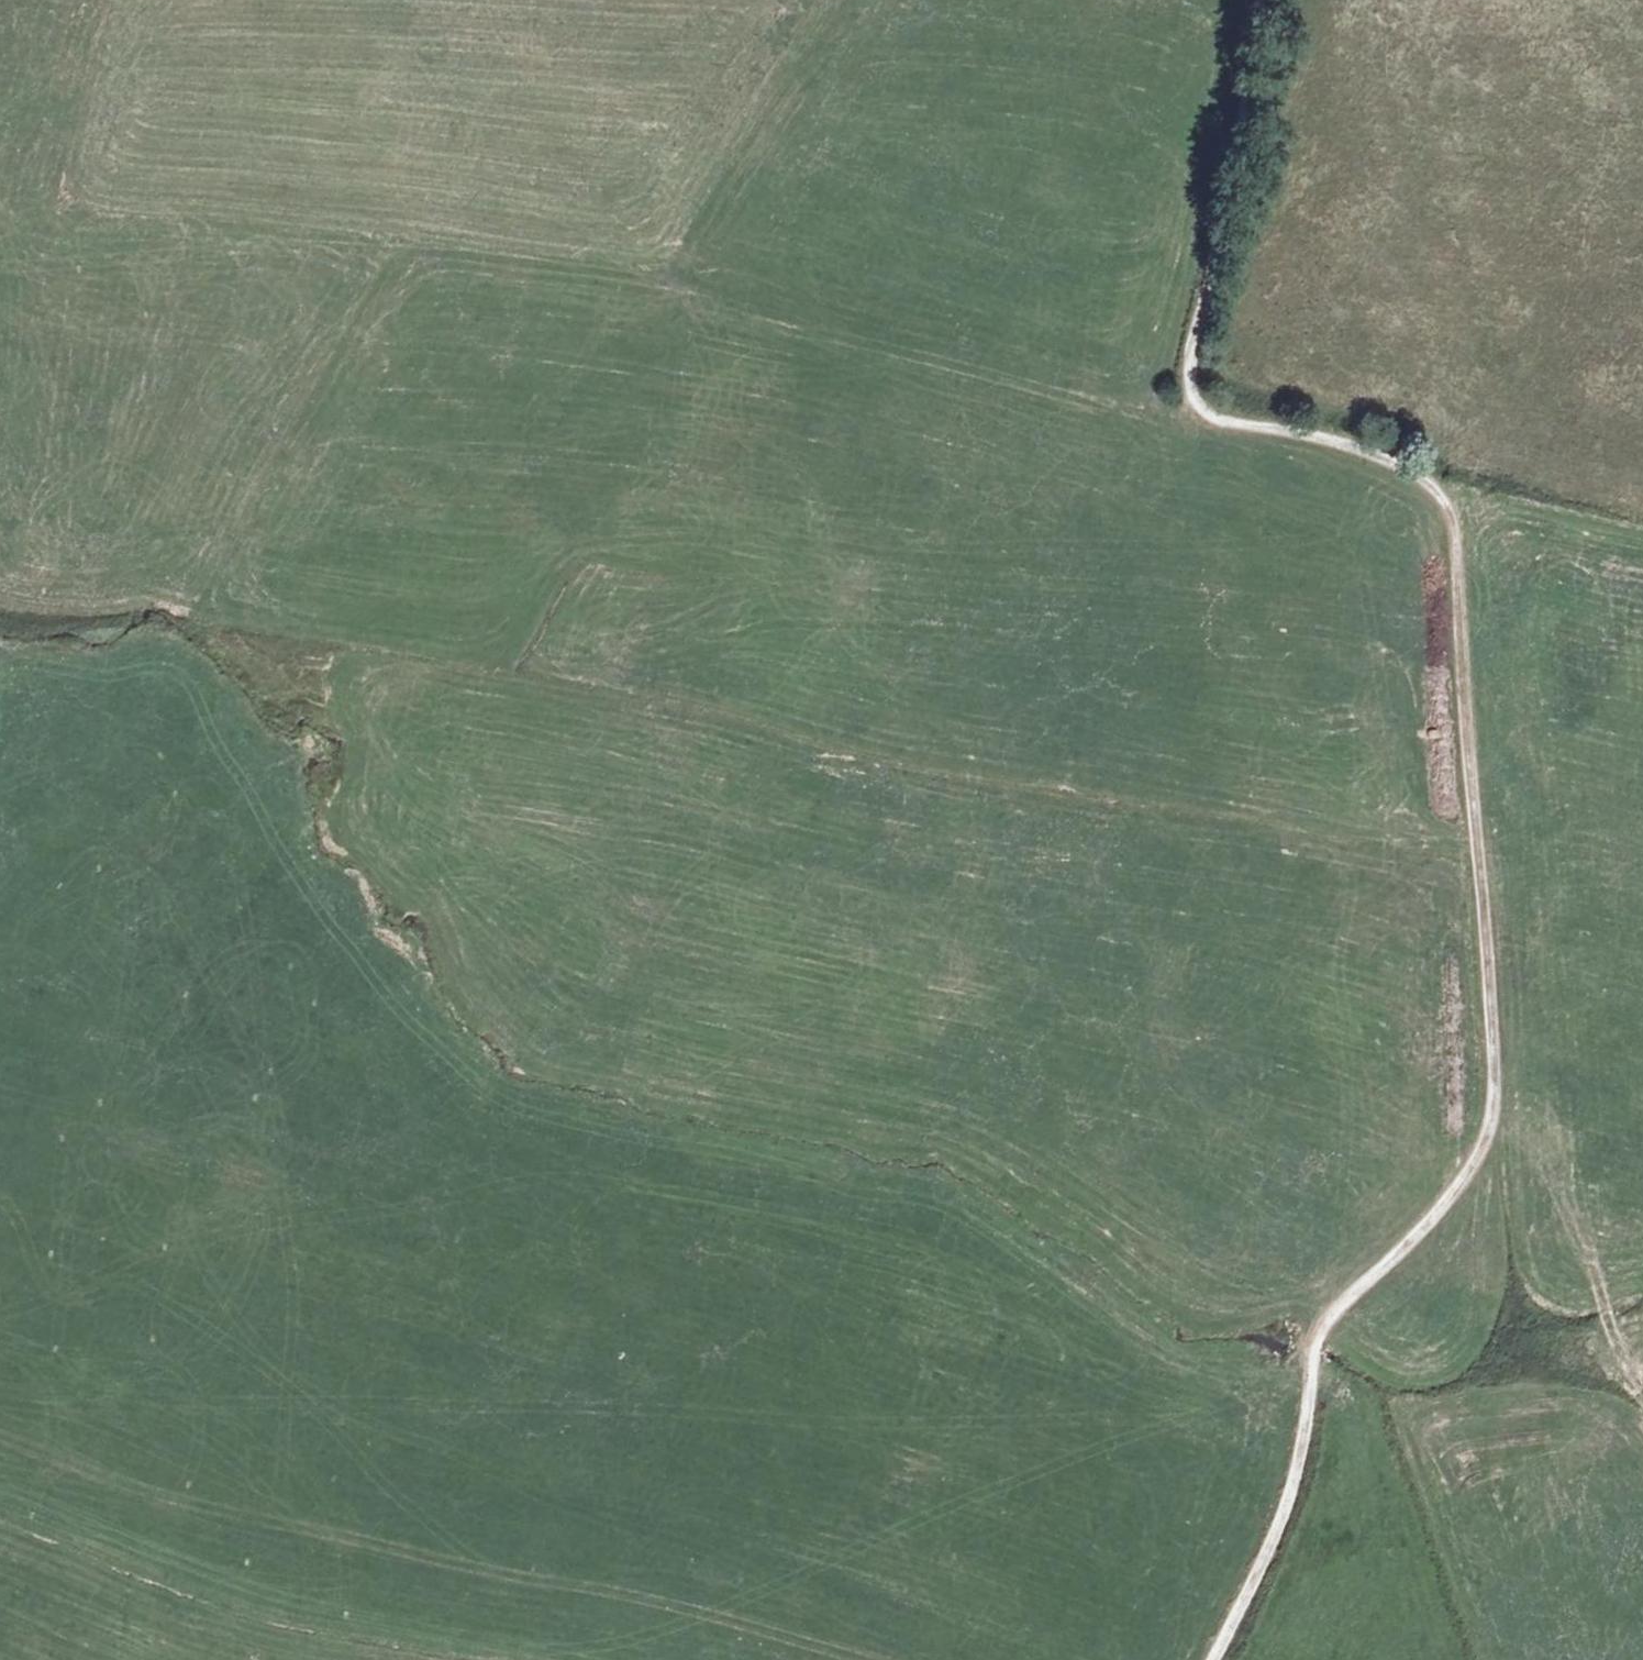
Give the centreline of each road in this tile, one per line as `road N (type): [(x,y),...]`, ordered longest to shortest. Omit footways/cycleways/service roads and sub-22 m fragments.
road 1 (track): [(1262,0),(1193,366),(1197,407),(1222,422),(1375,456),(1420,479),(1450,509),(1497,1102),(1490,1143),(1473,1176),(1347,1303),(1327,1333),(1294,1496),(1215,1659)]

